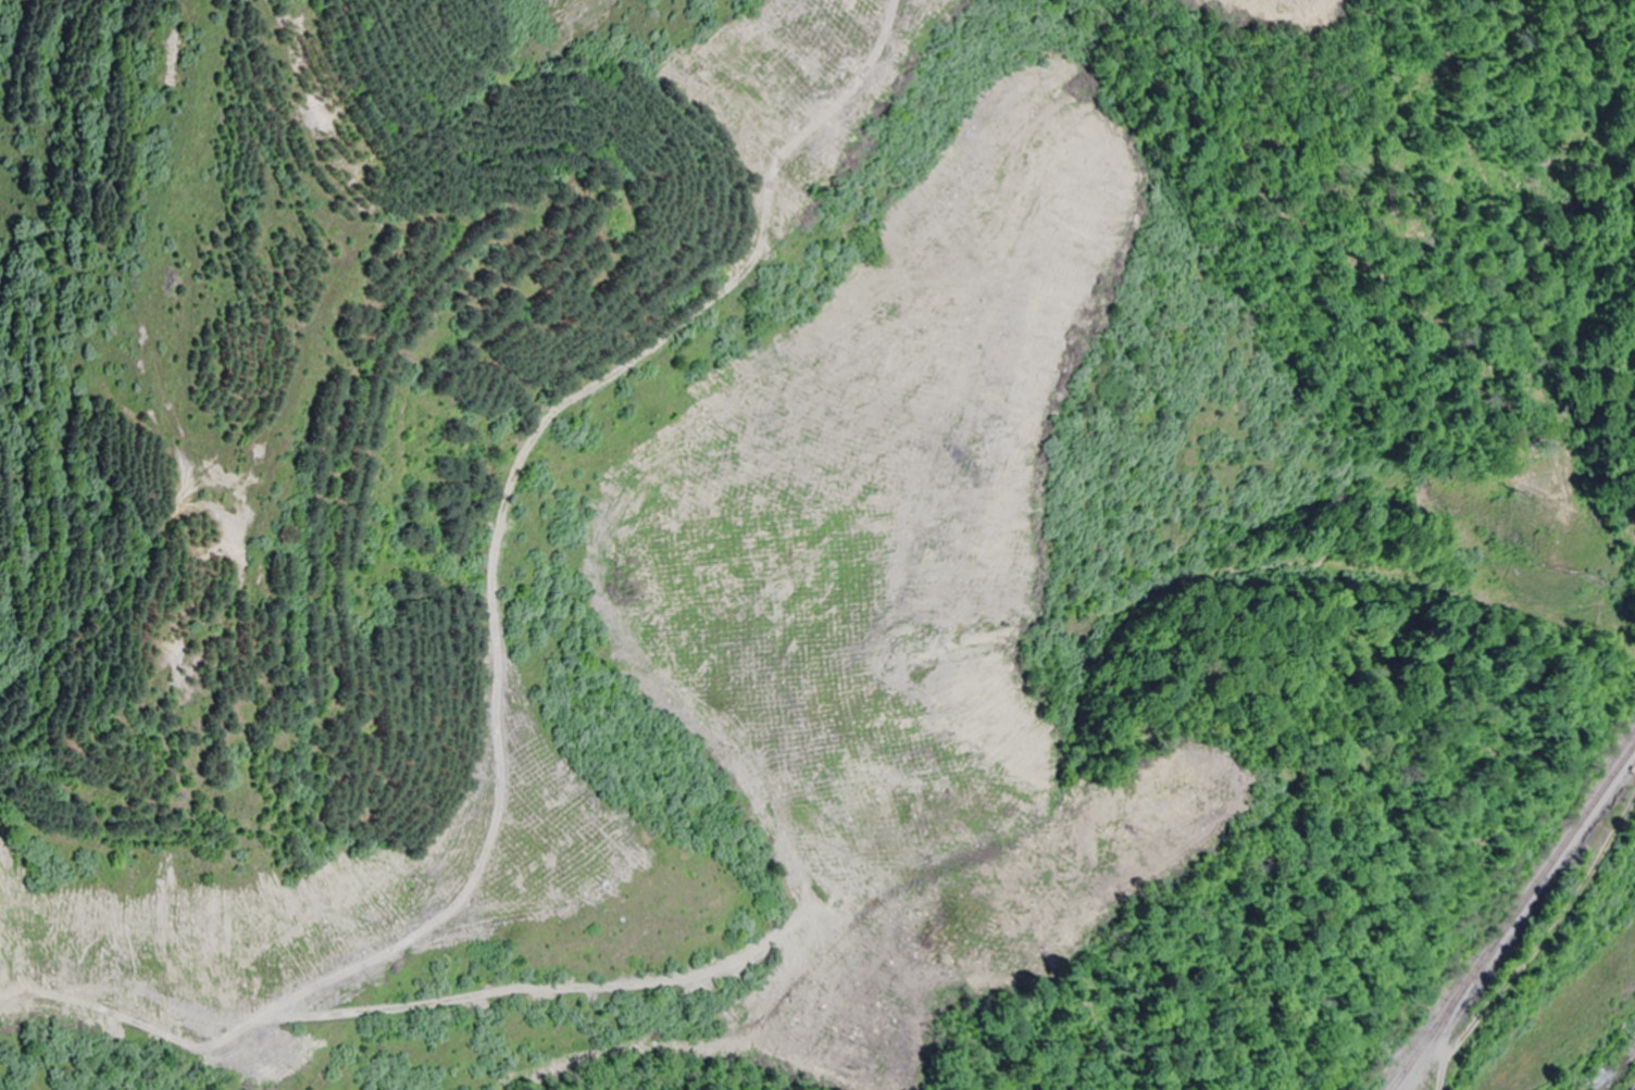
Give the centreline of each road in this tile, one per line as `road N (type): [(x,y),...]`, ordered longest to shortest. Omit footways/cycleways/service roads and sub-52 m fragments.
road 1 (track): [(1634,782),(1558,910),(1427,1076),(1426,1089)]

